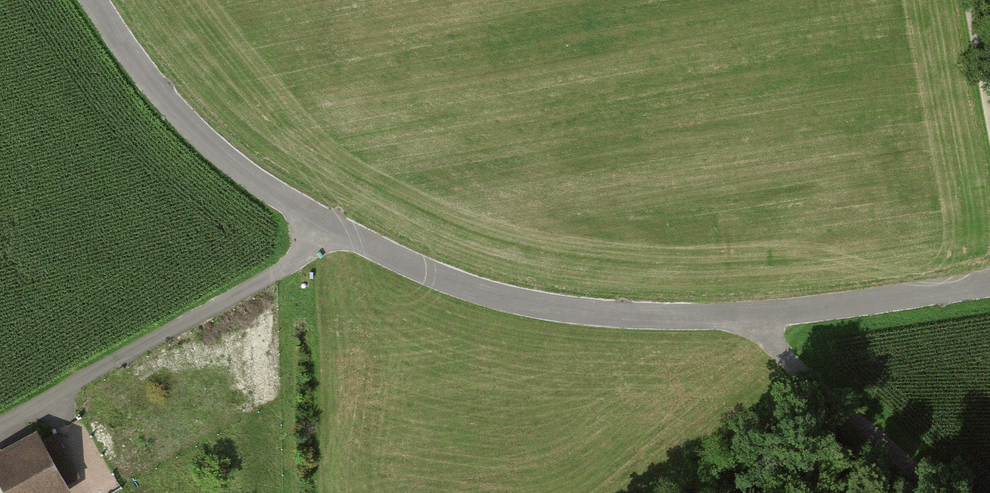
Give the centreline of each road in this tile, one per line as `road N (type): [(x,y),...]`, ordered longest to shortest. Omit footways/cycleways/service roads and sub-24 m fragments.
road 1 (tertiary): [(92,0),(146,77),(233,168),(334,233),(454,286),(632,318),(744,316),(989,284)]
road 2 (track): [(334,233),(0,432)]
road 3 (track): [(744,316),(940,492)]

